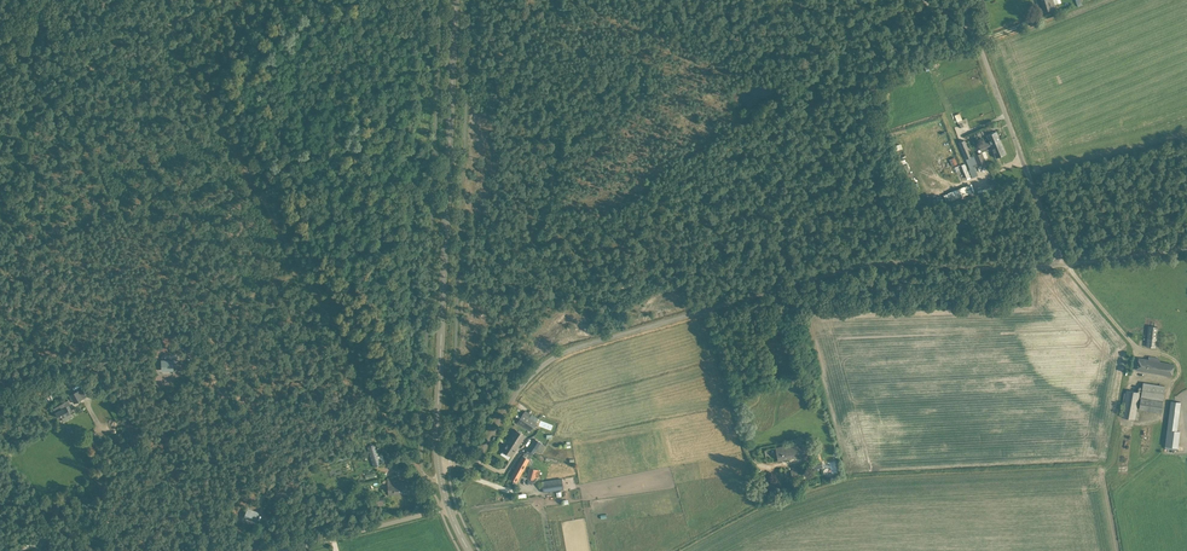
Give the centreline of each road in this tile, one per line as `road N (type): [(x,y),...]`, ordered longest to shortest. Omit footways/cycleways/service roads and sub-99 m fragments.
road 1 (unclassified): [(449,467),(477,455),(524,382),(578,342),(852,263),(1064,265)]
road 2 (secondary): [(439,469),(456,0)]
road 3 (track): [(423,476),(253,179)]
road 4 (unclassified): [(1064,265),(963,0)]
road 5 (track): [(0,114),(172,35)]
road 6 (unclassified): [(284,550),(449,509)]
road 7 (track): [(253,179),(172,35)]
road 8 (unclassified): [(1064,265),(1186,250)]

